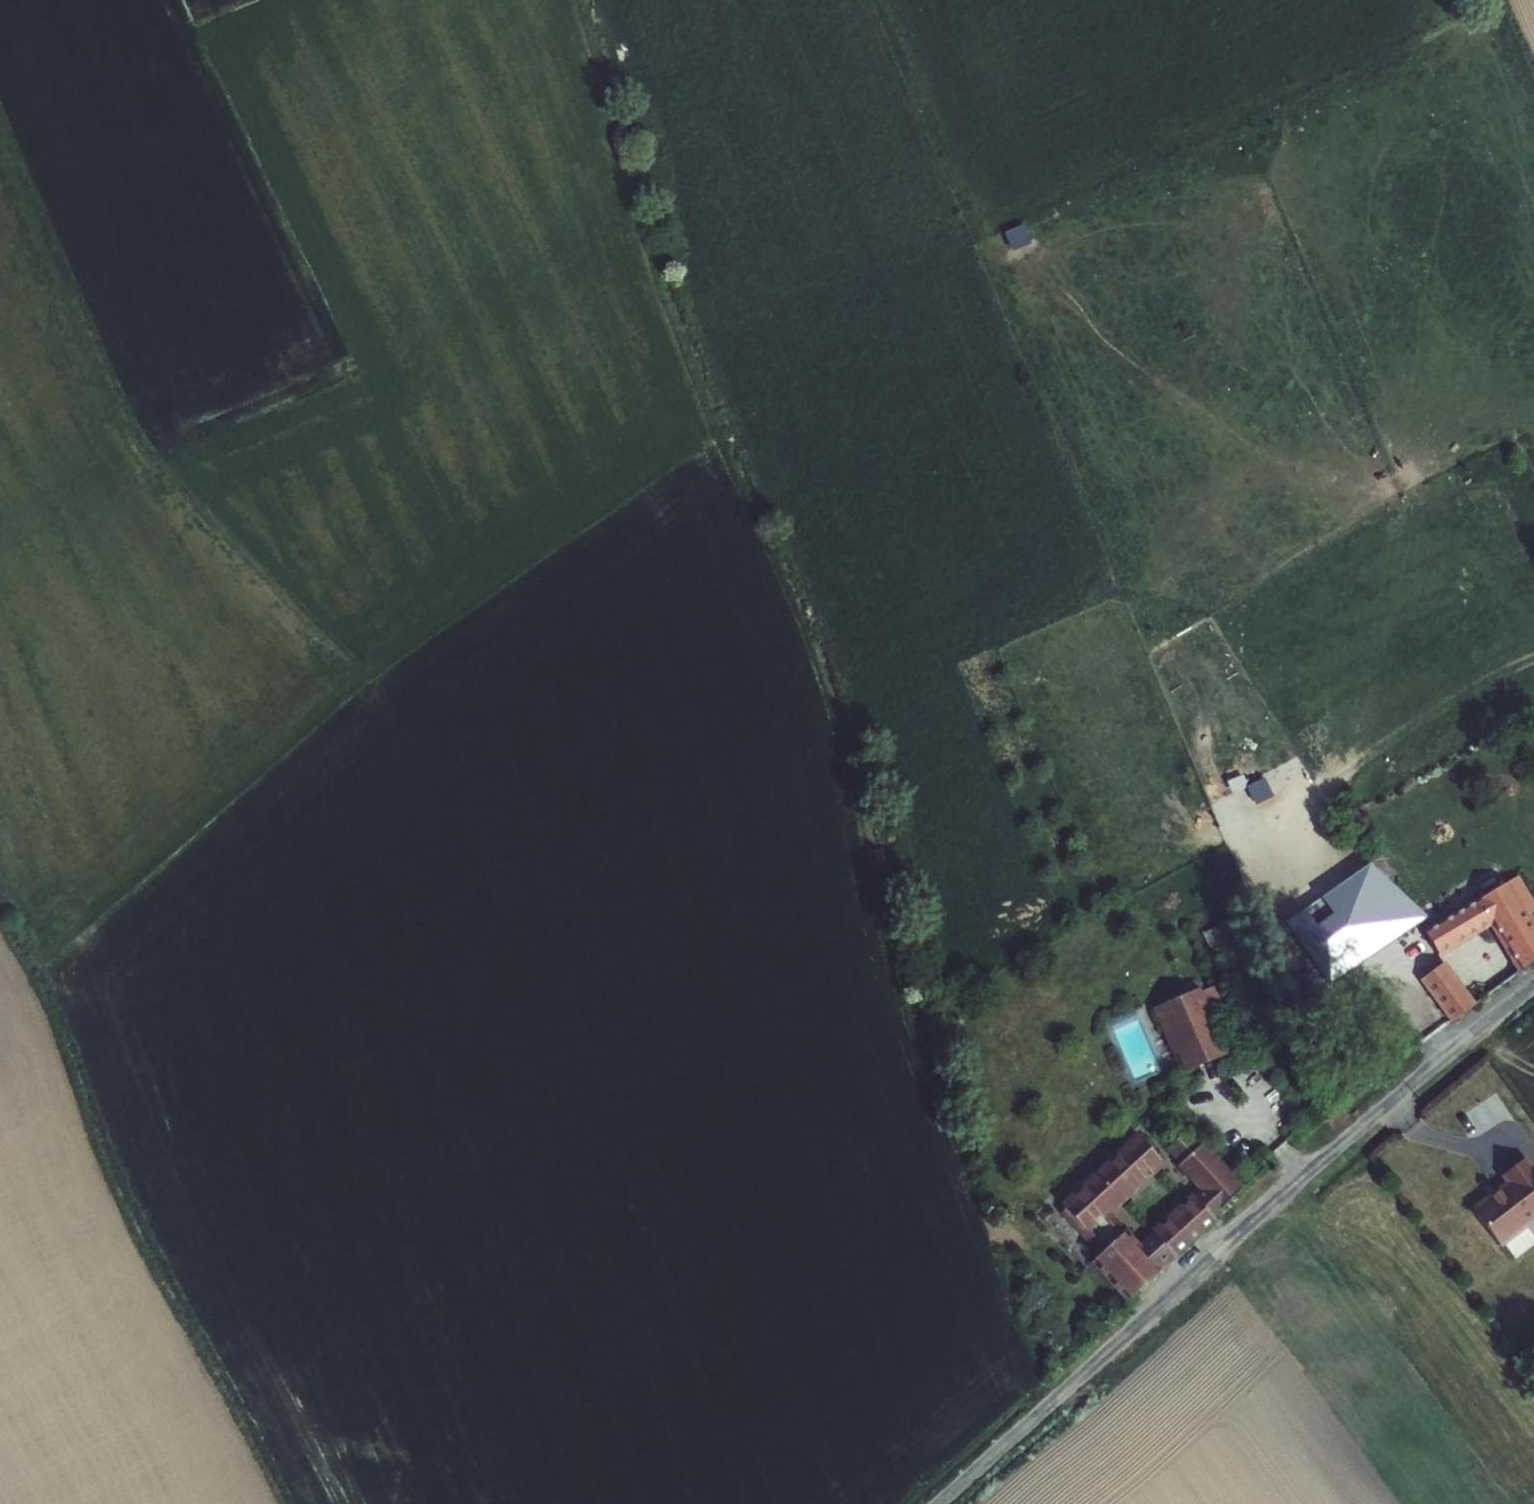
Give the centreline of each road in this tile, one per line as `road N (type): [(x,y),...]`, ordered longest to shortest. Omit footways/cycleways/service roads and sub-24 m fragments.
road 1 (unclassified): [(1533,986),(1205,1264),(939,1503)]

